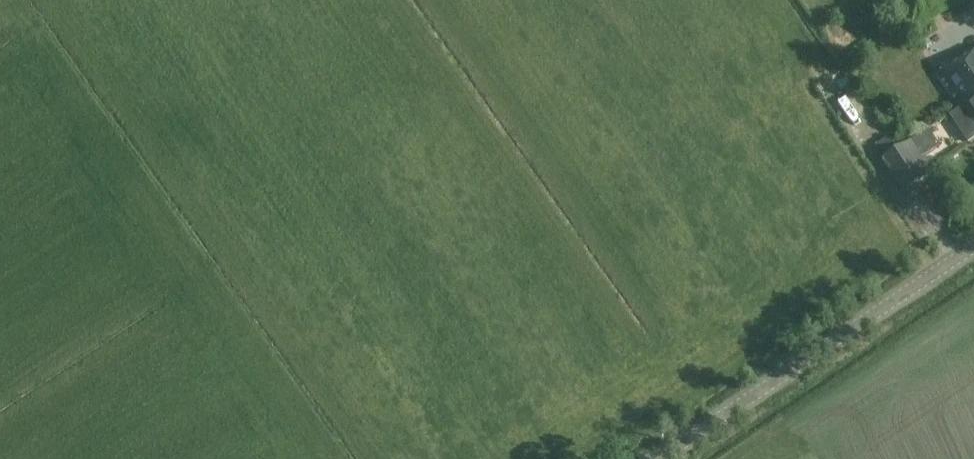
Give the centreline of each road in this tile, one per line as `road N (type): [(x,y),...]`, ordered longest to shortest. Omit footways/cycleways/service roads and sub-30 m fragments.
road 1 (tertiary): [(677,458),(973,257)]

